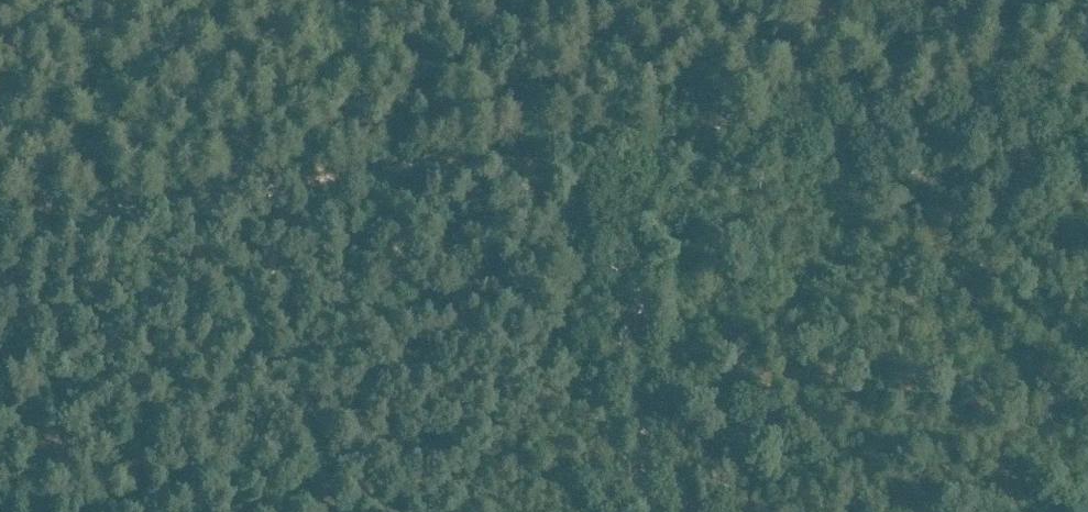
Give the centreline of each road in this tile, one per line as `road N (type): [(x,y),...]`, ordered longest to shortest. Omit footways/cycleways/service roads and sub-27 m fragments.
road 1 (track): [(19,214),(234,0)]

